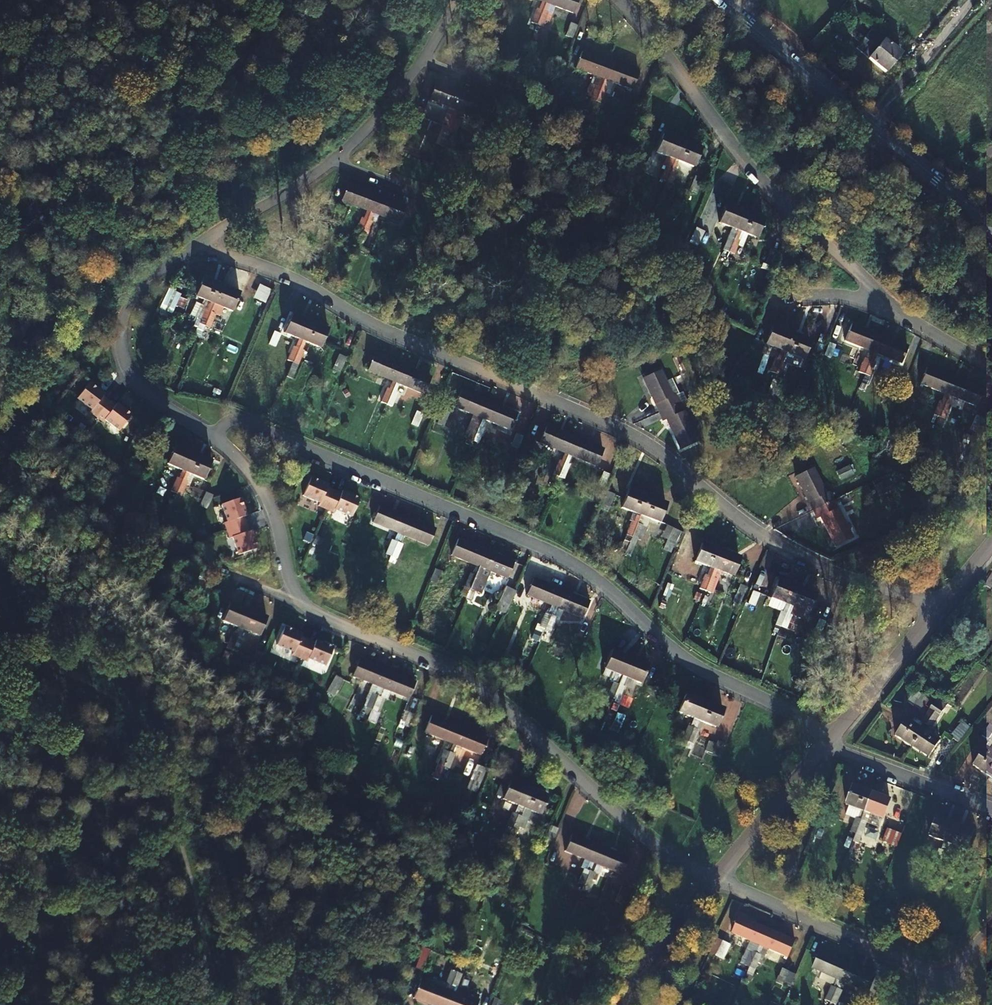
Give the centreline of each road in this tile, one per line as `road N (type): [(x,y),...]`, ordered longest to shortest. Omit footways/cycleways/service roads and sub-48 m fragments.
road 1 (residential): [(941,605),(794,554),(625,432),(389,332),(271,268),(198,254)]
road 2 (residential): [(832,737),(691,664),(595,578),(550,551),(250,424),(207,433)]
road 3 (residential): [(711,876),(650,844),(470,679),(301,600)]
road 4 (residential): [(897,307),(794,210),(621,0)]
road 5 (residential): [(456,0),(417,65),(358,134),(221,227),(198,254)]
road 6 (residential): [(711,876),(949,979)]
road 7 (residential): [(207,433),(142,389),(124,361),(124,314),(160,267)]
road 8 (residential): [(301,600),(265,490),(207,433)]
road 9 (secondary): [(870,124),(719,0)]
road 10 (residential): [(824,746),(991,809)]
road 11 (residential): [(711,876),(824,746)]
road 12 (residential): [(832,737),(941,605)]
road 13 (residential): [(972,0),(870,124)]
road 14 (secondary): [(991,224),(870,124)]
road 15 (residential): [(626,1004),(711,876)]
road 16 (residential): [(767,303),(837,295),(897,307)]

